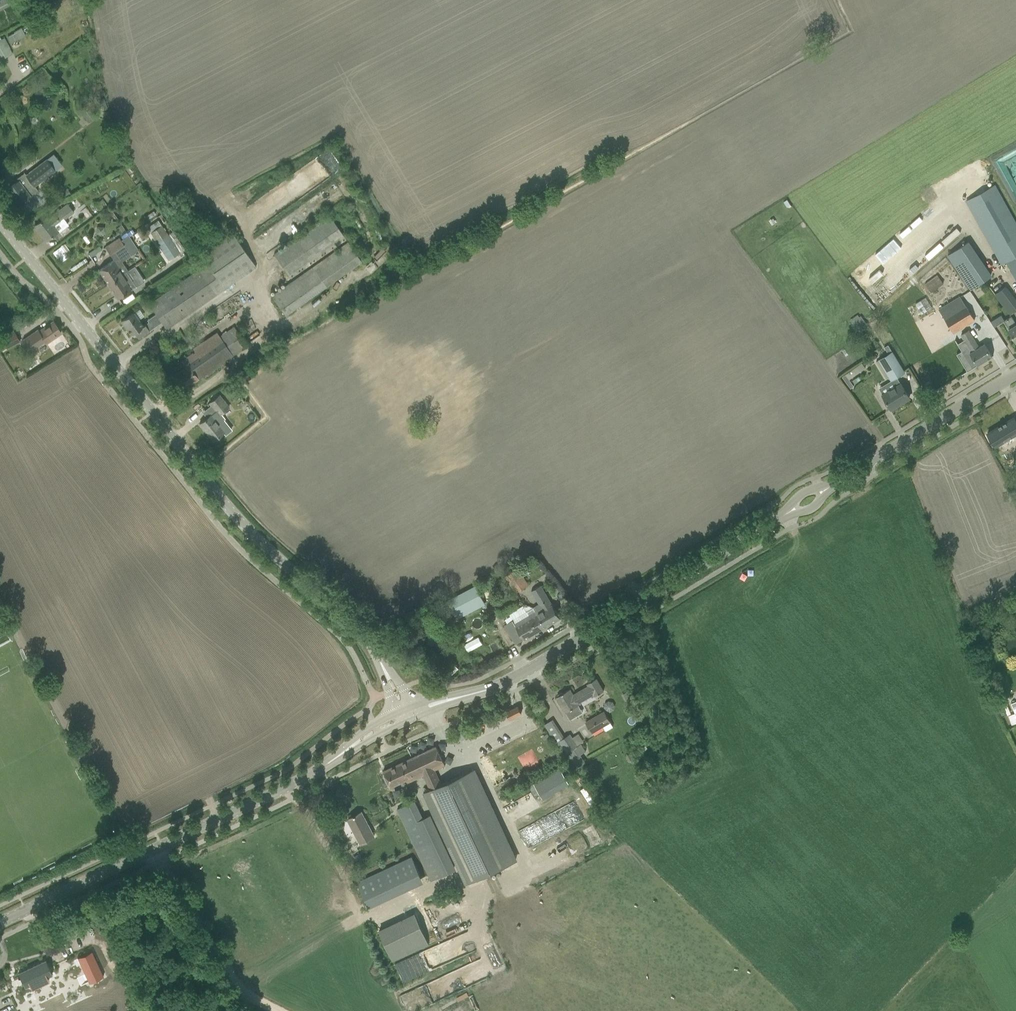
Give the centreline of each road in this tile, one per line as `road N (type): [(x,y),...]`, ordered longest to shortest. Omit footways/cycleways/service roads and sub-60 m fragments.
road 1 (tertiary): [(385,672),(360,630),(245,530),(0,225)]
road 2 (tertiary): [(408,715),(523,674),(784,515)]
road 3 (tertiary): [(0,921),(277,793),(349,749)]
road 4 (tertiary): [(829,487),(1015,374)]
road 5 (track): [(240,997),(158,863)]

